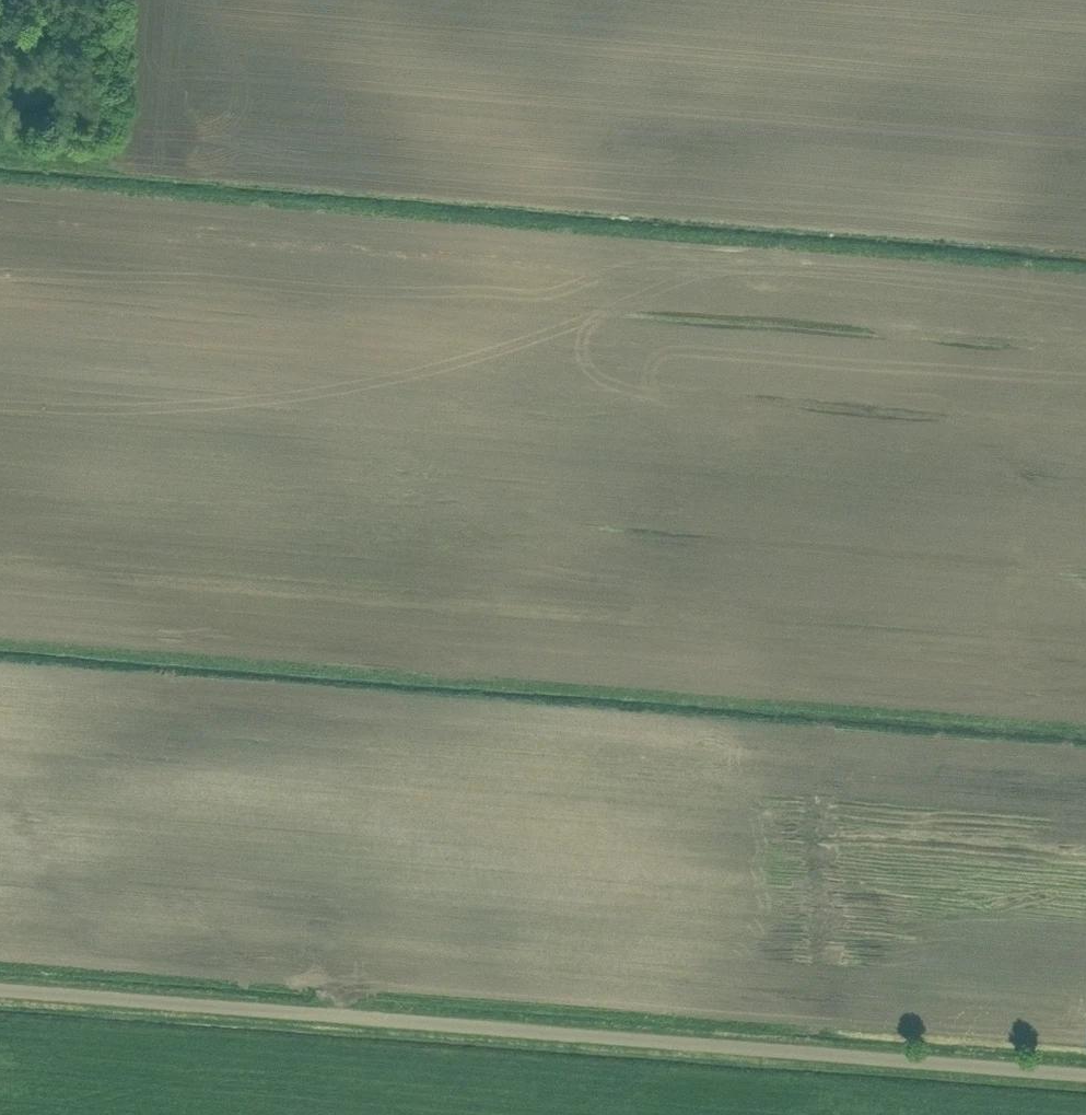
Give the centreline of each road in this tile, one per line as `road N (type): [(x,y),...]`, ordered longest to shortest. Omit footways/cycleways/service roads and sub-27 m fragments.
road 1 (unclassified): [(1085,1074),(0,987)]

